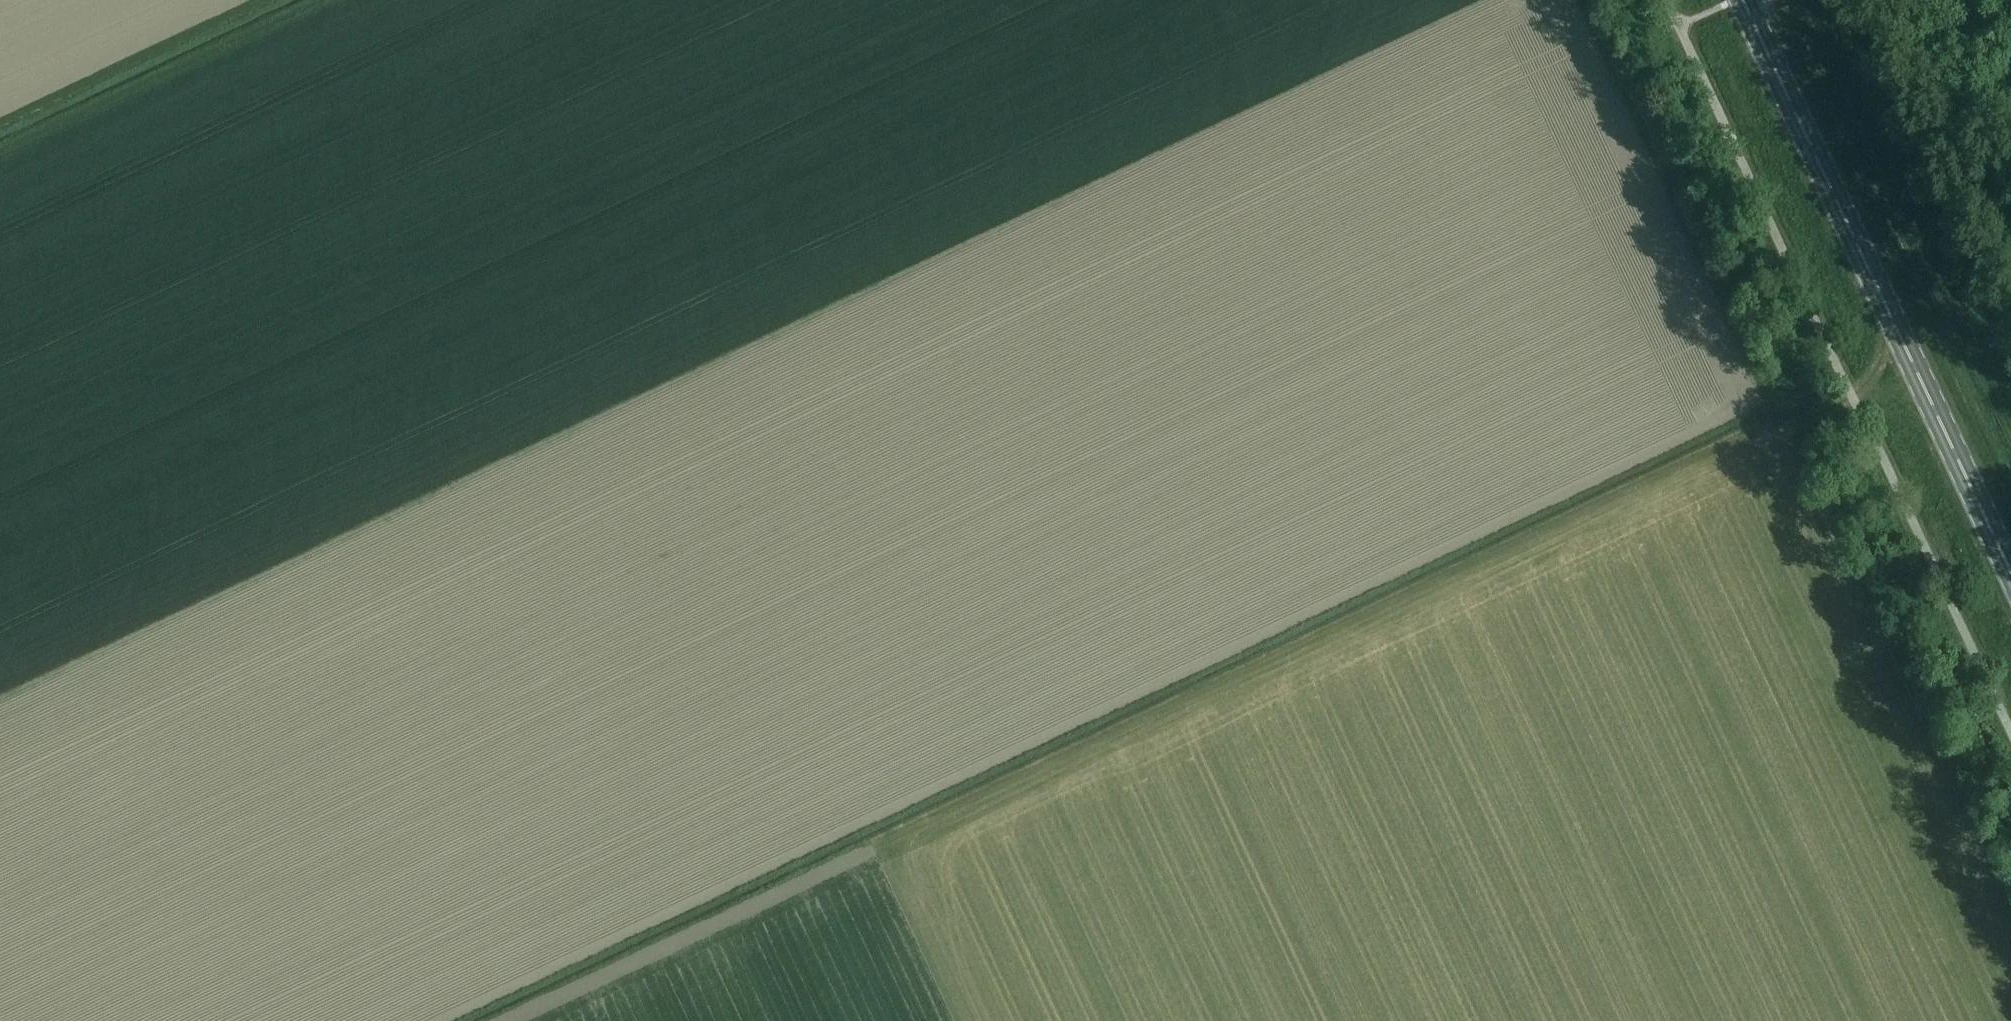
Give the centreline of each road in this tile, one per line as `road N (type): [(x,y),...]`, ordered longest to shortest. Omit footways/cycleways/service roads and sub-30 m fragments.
road 1 (secondary): [(2010,589),(1736,0)]

